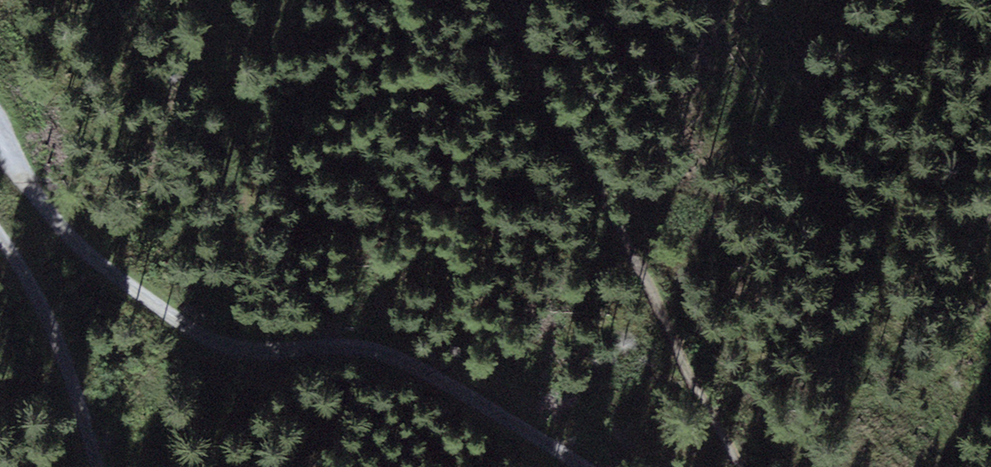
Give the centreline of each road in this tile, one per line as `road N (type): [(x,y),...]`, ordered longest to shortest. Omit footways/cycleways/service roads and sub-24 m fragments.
road 1 (track): [(577,466),(469,393),(363,349),(224,342),(88,257),(0,145)]
road 2 (track): [(741,466),(647,278),(519,60),(505,0)]
road 3 (track): [(98,466),(70,372),(0,234)]

